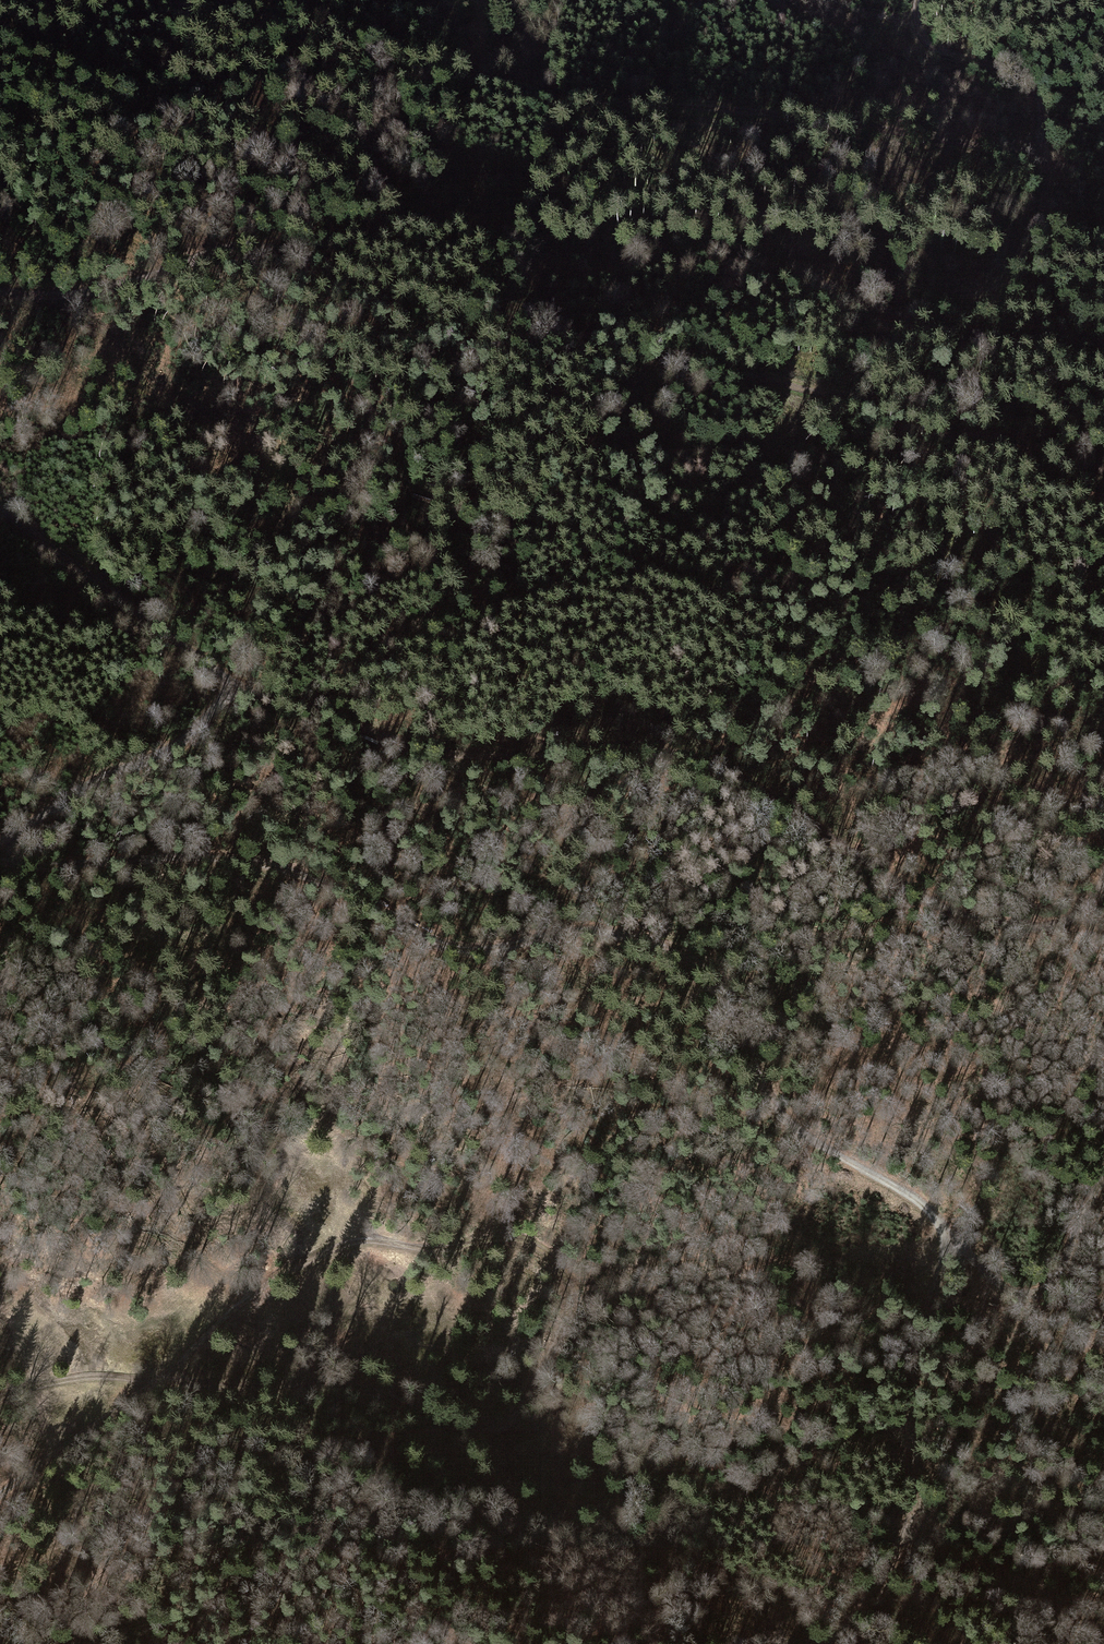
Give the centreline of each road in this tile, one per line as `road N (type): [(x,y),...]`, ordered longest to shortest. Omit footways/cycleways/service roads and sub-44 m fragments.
road 1 (track): [(0,861),(242,860),(303,874),(431,943),(478,955),(564,931),(654,944),(706,965),(728,991),(774,1108),(805,1139),(918,1206),(1016,1295),(1061,1265),(1103,1176)]
road 2 (track): [(0,837),(101,781),(176,753),(236,683),(444,752),(554,758),(656,749),(740,776),(904,888),(988,926),(1045,929),(1075,914),(1103,872)]
road 3 (track): [(1103,475),(266,245),(225,246),(140,285),(67,298),(0,293)]
road 4 (track): [(0,1496),(136,1401),(268,1284),(336,1246),(358,1239),(427,1251),(504,1238),(557,1261),(568,1284),(565,1315),(518,1414),(497,1430),(328,1438),(282,1496)]
road 5 (track): [(154,0),(287,18),(394,48),(447,73),(593,100),(806,116),(1012,155),(1048,167),(1043,204),(1014,254),(1024,281)]
road 6 (track): [(0,1401),(86,1378),(252,1390),(315,1378),(359,1384),(457,1430)]
road 7 (track): [(829,1643),(896,1551),(913,1512),(913,1375),(922,1311),(939,1278),(942,1231)]
road 8 (track): [(236,683),(0,512)]
road 9 (track): [(918,0),(921,27),(944,55),(1035,91),(1048,167)]

